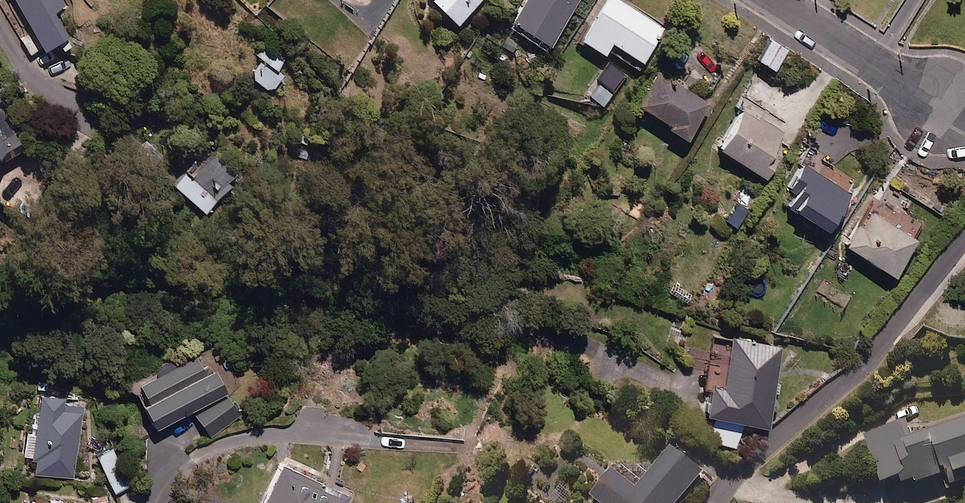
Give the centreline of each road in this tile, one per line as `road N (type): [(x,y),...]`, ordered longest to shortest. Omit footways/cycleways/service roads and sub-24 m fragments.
road 1 (residential): [(774,0),(938,107)]

